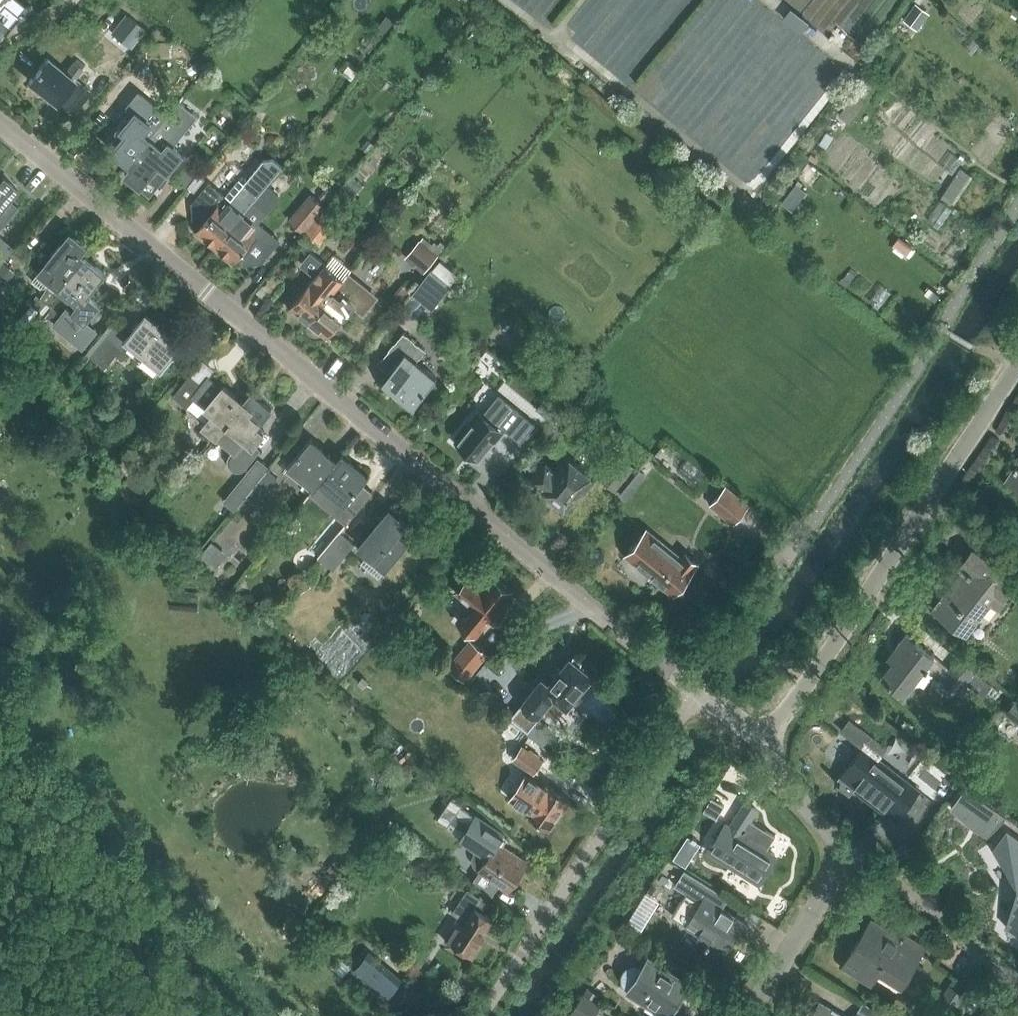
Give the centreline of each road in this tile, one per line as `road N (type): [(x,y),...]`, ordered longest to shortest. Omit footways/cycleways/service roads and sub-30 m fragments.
road 1 (residential): [(764,742),(0,125)]
road 2 (residential): [(1017,370),(764,742)]
road 3 (residential): [(748,1015),(852,852)]
road 4 (residential): [(987,961),(852,852)]
road 5 (residential): [(852,852),(780,774),(764,742)]

